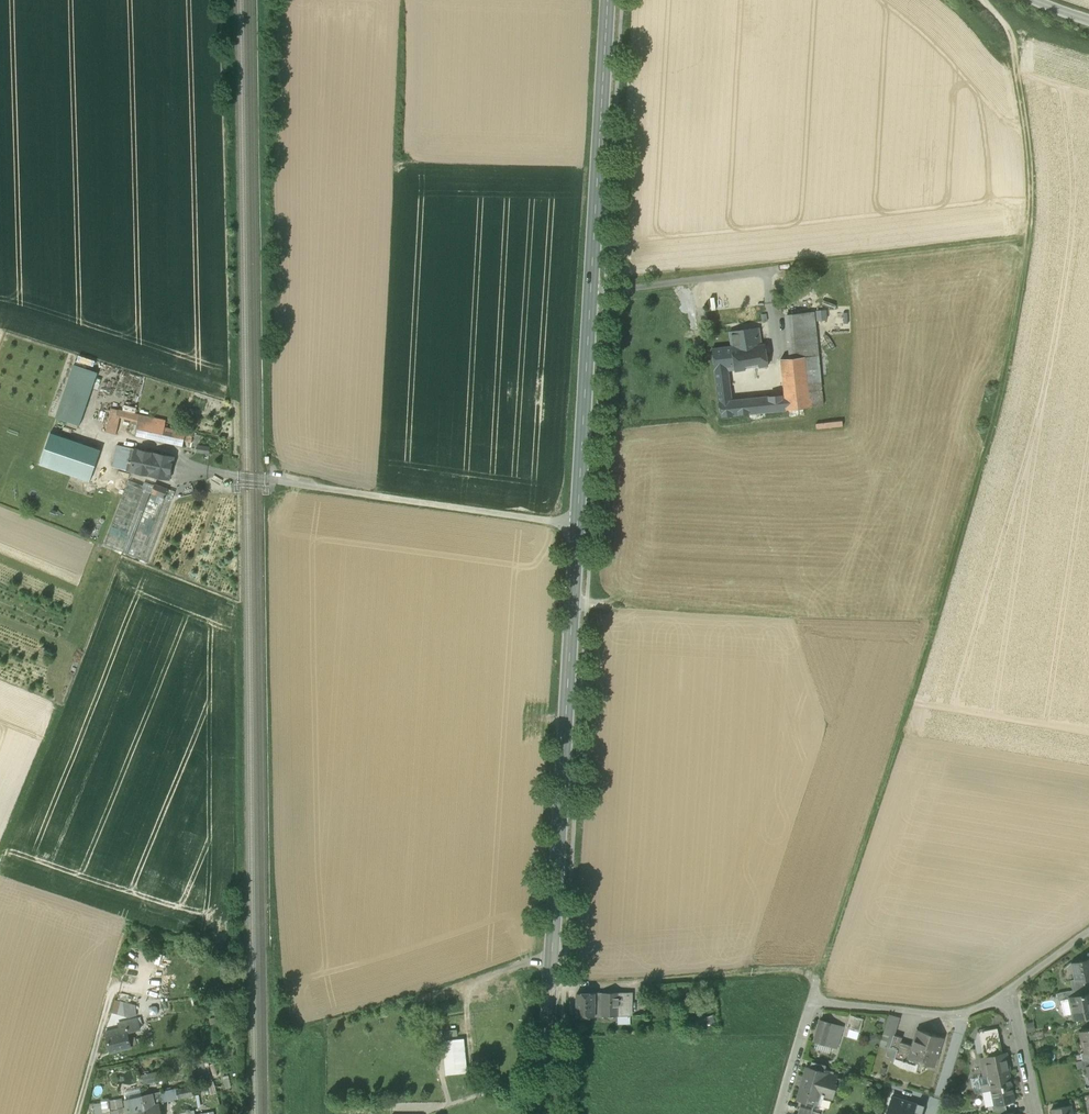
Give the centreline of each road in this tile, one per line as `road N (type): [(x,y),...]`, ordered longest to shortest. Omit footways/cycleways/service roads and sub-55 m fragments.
road 1 (track): [(983,0),(1010,33),(1021,82),(1032,215),(1018,317),(922,671),(821,974),(564,991)]
road 2 (primary): [(543,1113),(577,525)]
road 3 (primary): [(577,525),(608,0)]
road 4 (unclassified): [(577,525),(202,471)]
road 5 (track): [(767,272),(1030,235)]
road 6 (residential): [(809,1003),(971,1014),(1010,983)]
road 7 (track): [(0,856),(60,706)]
road 8 (residential): [(1034,1113),(1010,983)]
road 9 (track): [(468,1030),(468,989),(552,959)]

